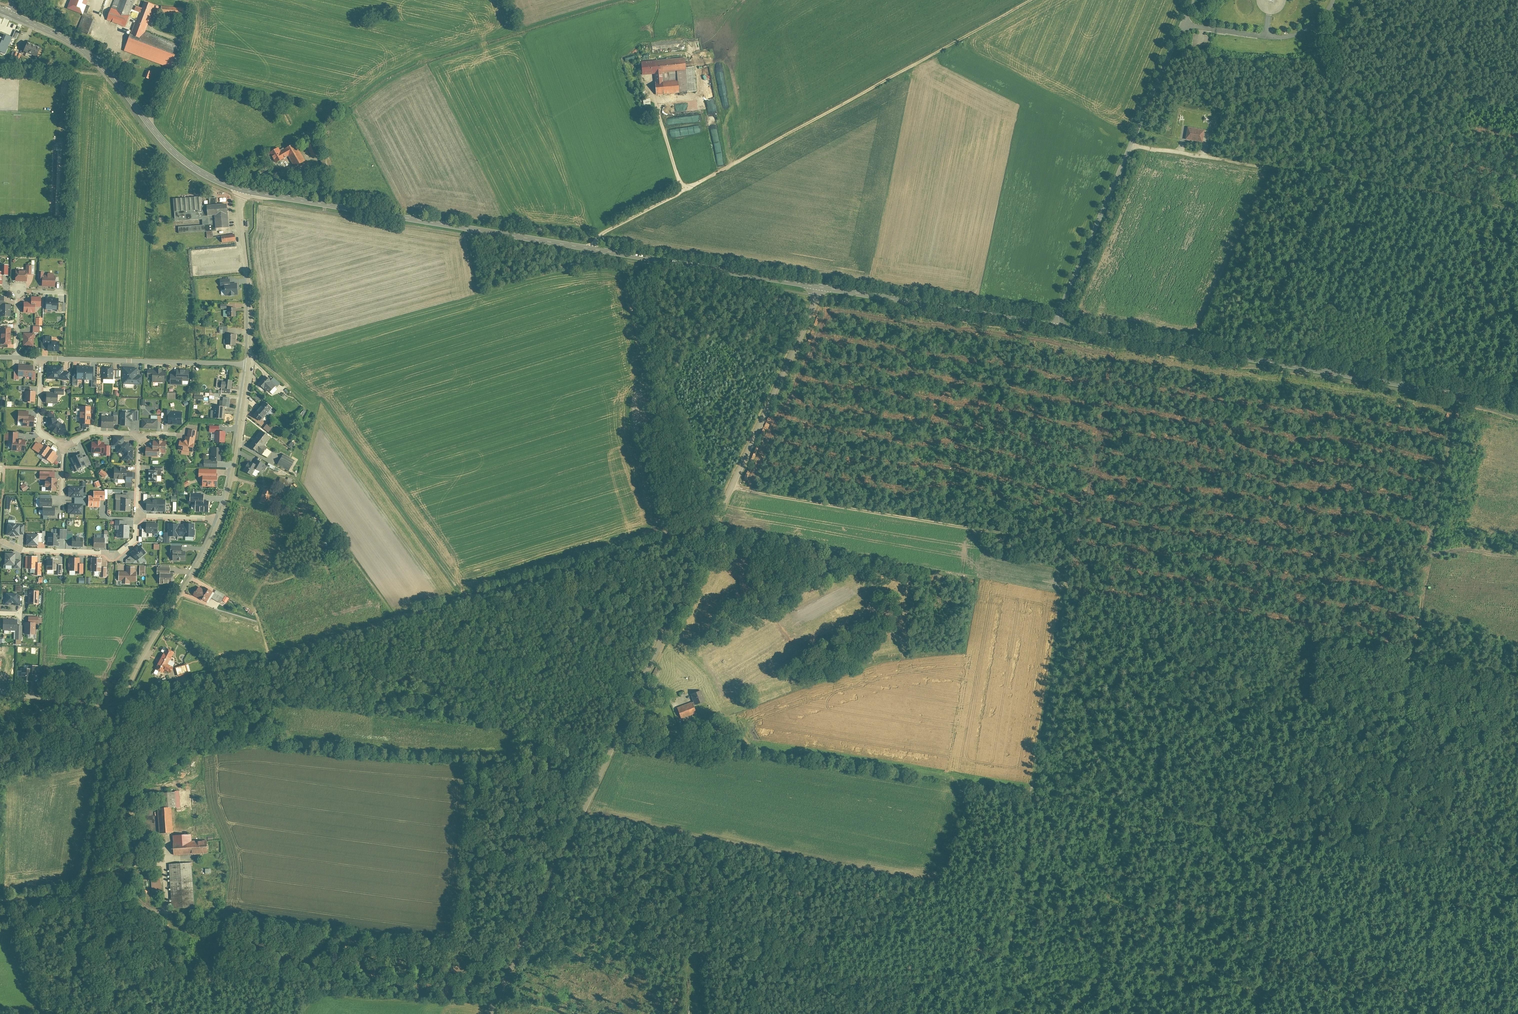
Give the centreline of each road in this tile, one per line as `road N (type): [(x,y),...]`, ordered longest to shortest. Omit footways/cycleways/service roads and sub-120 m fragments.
road 1 (track): [(733,486),(1075,541),(1003,1013)]
road 2 (residential): [(117,709),(713,526)]
road 3 (track): [(975,785),(1517,882)]
road 4 (unclassified): [(713,526),(489,1013)]
road 5 (track): [(1453,393),(1389,858)]
road 6 (secondary): [(1517,404),(1056,327)]
road 7 (track): [(1517,209),(1129,146)]
road 8 (track): [(693,186),(1032,0)]
road 9 (secondary): [(594,249),(242,190)]
road 10 (residential): [(1191,0),(1056,327)]
road 11 (secondary): [(242,190),(179,157),(90,54),(10,14)]
road 12 (unclassified): [(823,287),(713,526)]
road 13 (secondary): [(1056,327),(823,287)]
road 14 (secondary): [(823,287),(594,249)]
road 15 (residential): [(117,709),(220,519)]
road 16 (residential): [(42,360),(249,364)]
road 17 (residential): [(117,709),(89,892)]
road 18 (track): [(703,1013),(712,937),(708,836)]
road 19 (track): [(1282,838),(1260,1013)]
road 20 (residential): [(249,364),(242,190)]
road 21 (residential): [(138,516),(134,542),(118,553),(23,550),(0,541)]
road 22 (residential): [(220,519),(249,364)]
road 23 (residential): [(89,892),(70,1013)]
road 24 (residential): [(594,249),(600,235),(693,186)]

